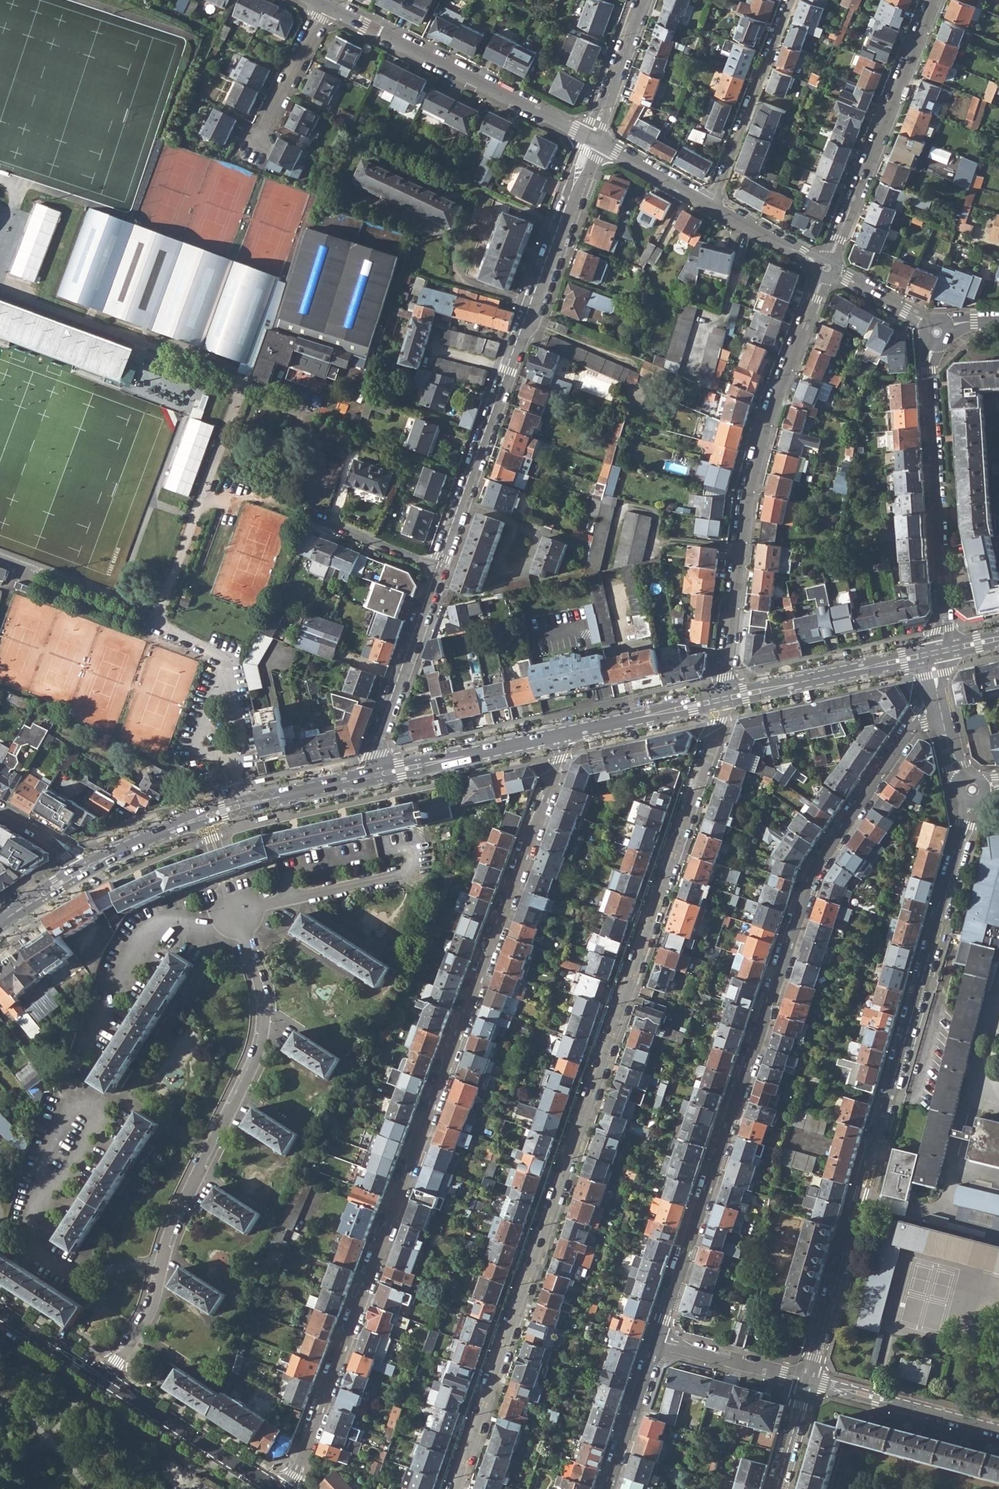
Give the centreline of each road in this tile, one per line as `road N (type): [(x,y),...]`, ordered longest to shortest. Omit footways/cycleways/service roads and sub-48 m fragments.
road 1 (residential): [(456,1488),(723,705)]
road 2 (residential): [(564,734),(287,1488)]
road 3 (residential): [(658,1339),(813,872),(909,732),(943,720)]
road 4 (residential): [(971,789),(809,1379)]
road 5 (residential): [(236,911),(261,987),(258,1050),(178,1216),(149,1310),(105,1382)]
road 6 (residential): [(440,570),(599,142)]
road 7 (residential): [(722,693),(755,462),(827,268)]
road 8 (residential): [(937,332),(928,368),(940,645)]
road 9 (residential): [(326,6),(584,135)]
road 10 (residential): [(827,268),(933,0)]
road 11 (residential): [(711,206),(790,0)]
road 12 (residential): [(379,769),(376,754),(440,570)]
road 13 (tertiary): [(105,1382),(272,1488)]
road 14 (residential): [(809,1379),(998,1436)]
road 15 (residential): [(326,6),(258,148)]
road 16 (residential): [(608,1488),(658,1339)]
road 17 (residential): [(658,1339),(809,1379)]
road 18 (residential): [(827,268),(711,206)]
road 19 (residential): [(711,206),(599,142)]
road 20 (residential): [(937,332),(827,268)]
road 21 (residential): [(440,570),(324,522)]
road 22 (tertiary): [(0,1315),(105,1382)]

